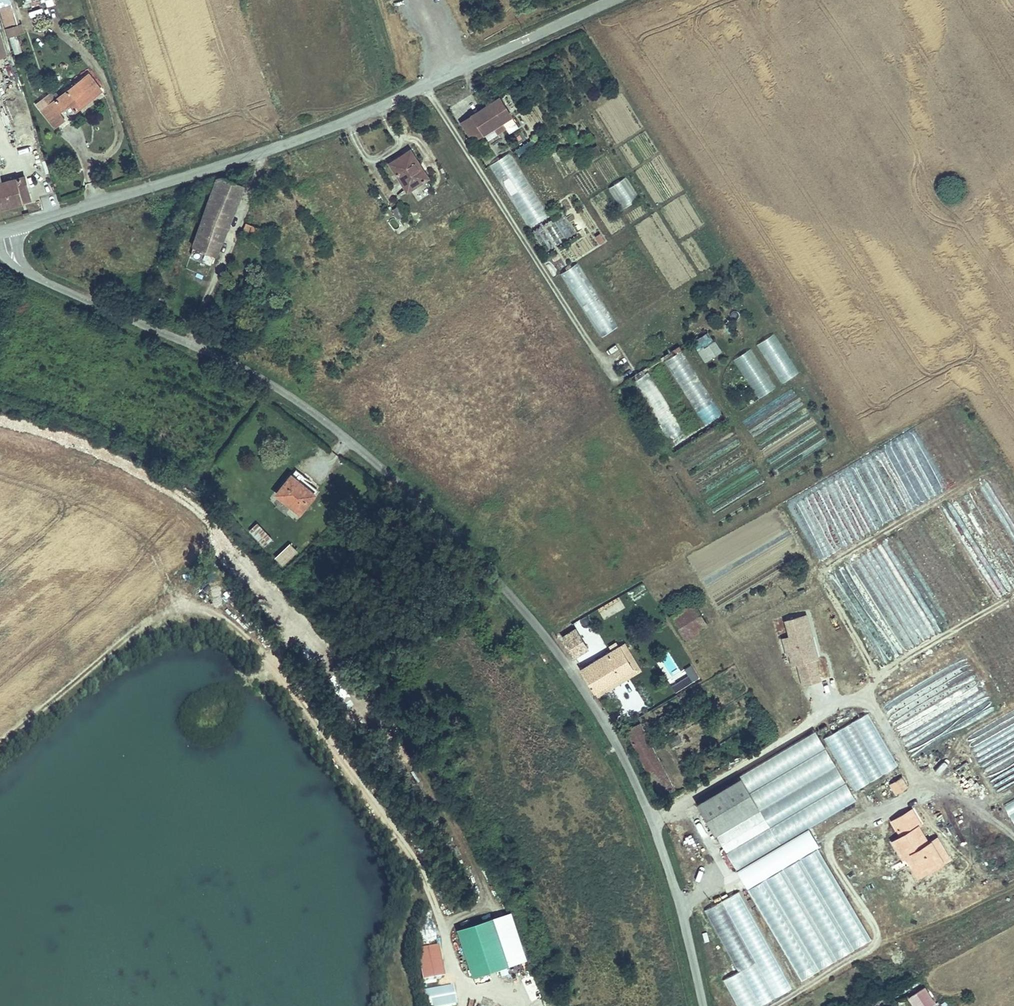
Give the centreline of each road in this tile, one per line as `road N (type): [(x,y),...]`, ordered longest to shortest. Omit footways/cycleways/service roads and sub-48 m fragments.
road 1 (unclassified): [(0,247),(45,283),(277,386),(356,445),(480,562),(555,650),(614,739),(665,858),(703,1005)]
road 2 (track): [(0,727),(87,653),(130,628),(172,615),(225,620),(258,636),(389,818),(455,965),(476,989),(508,999)]
road 3 (unclassified): [(607,0),(342,123),(0,235)]
road 4 (track): [(212,527),(360,692),(461,836),(504,912),(518,962),(508,999)]

